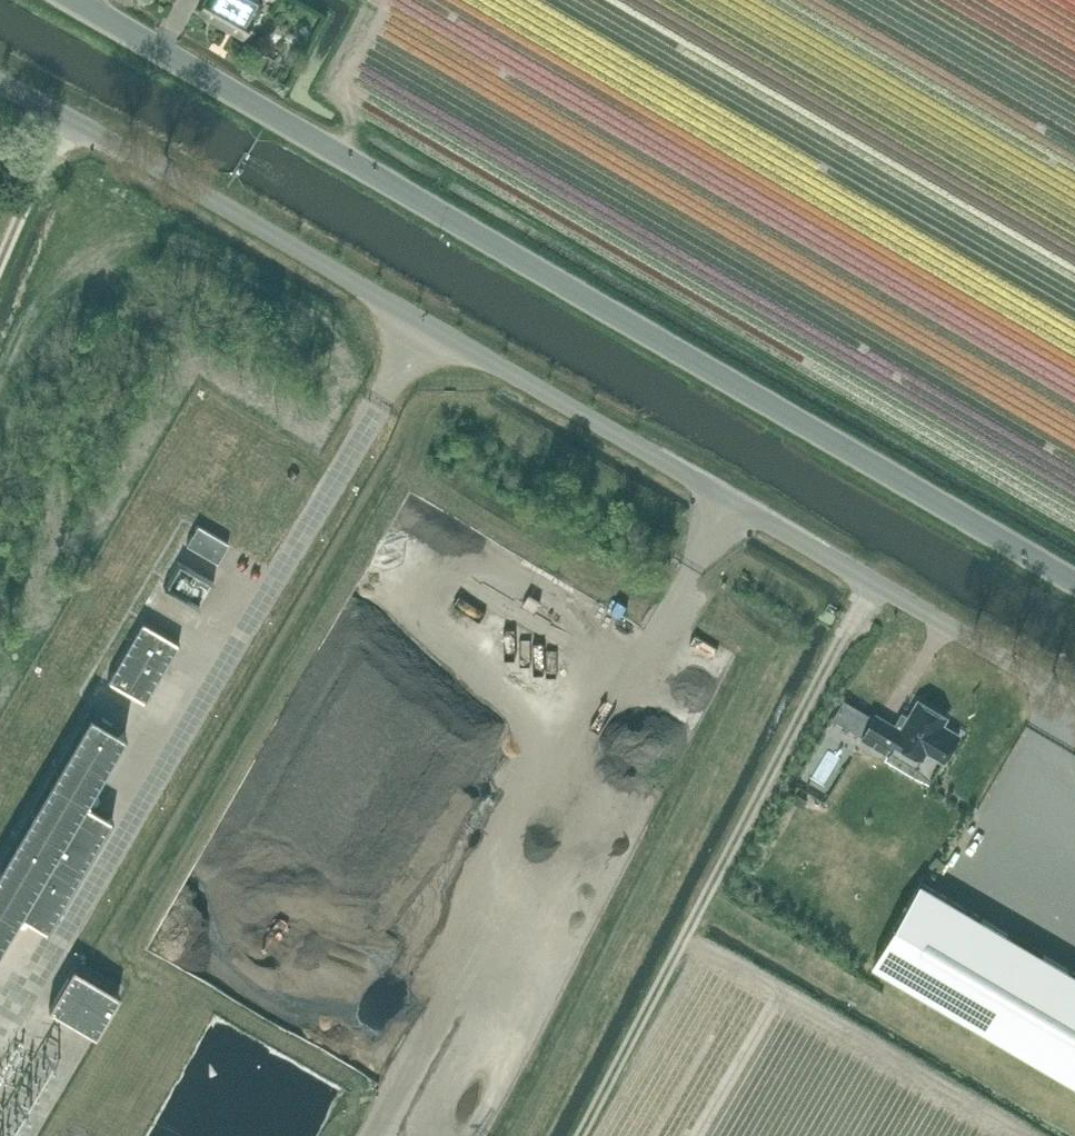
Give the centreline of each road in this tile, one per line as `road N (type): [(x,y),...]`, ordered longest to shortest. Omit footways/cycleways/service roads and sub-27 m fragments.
road 1 (unclassified): [(1074,578),(72,0)]
road 2 (unclassified): [(1074,699),(426,319)]
road 3 (track): [(575,1135),(873,580)]
road 4 (unclassified): [(426,319),(0,75)]

